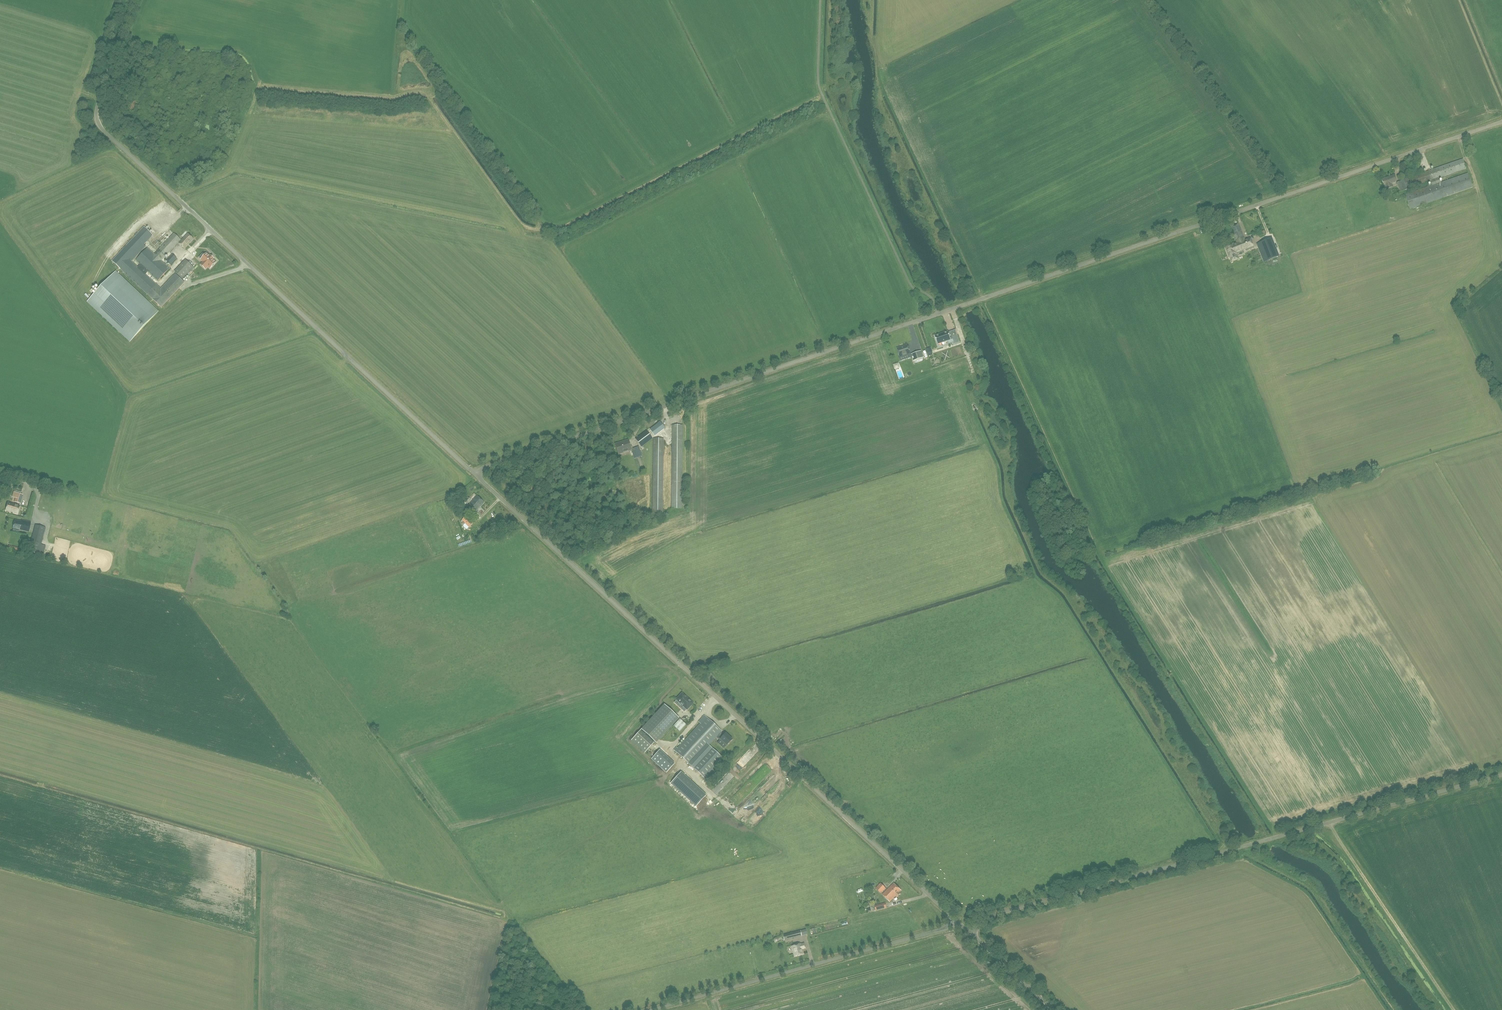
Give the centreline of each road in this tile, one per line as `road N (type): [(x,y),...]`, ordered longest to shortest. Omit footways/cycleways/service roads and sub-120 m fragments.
road 1 (unclassified): [(475,474),(1501,122)]
road 2 (unclassified): [(956,920),(475,474)]
road 3 (unclassified): [(475,474),(101,127),(97,108),(133,0)]
road 4 (unclassified): [(972,934),(1002,912),(1501,775)]
road 5 (unclassified): [(651,1009),(956,920)]
road 6 (track): [(1454,1009),(1329,822)]

